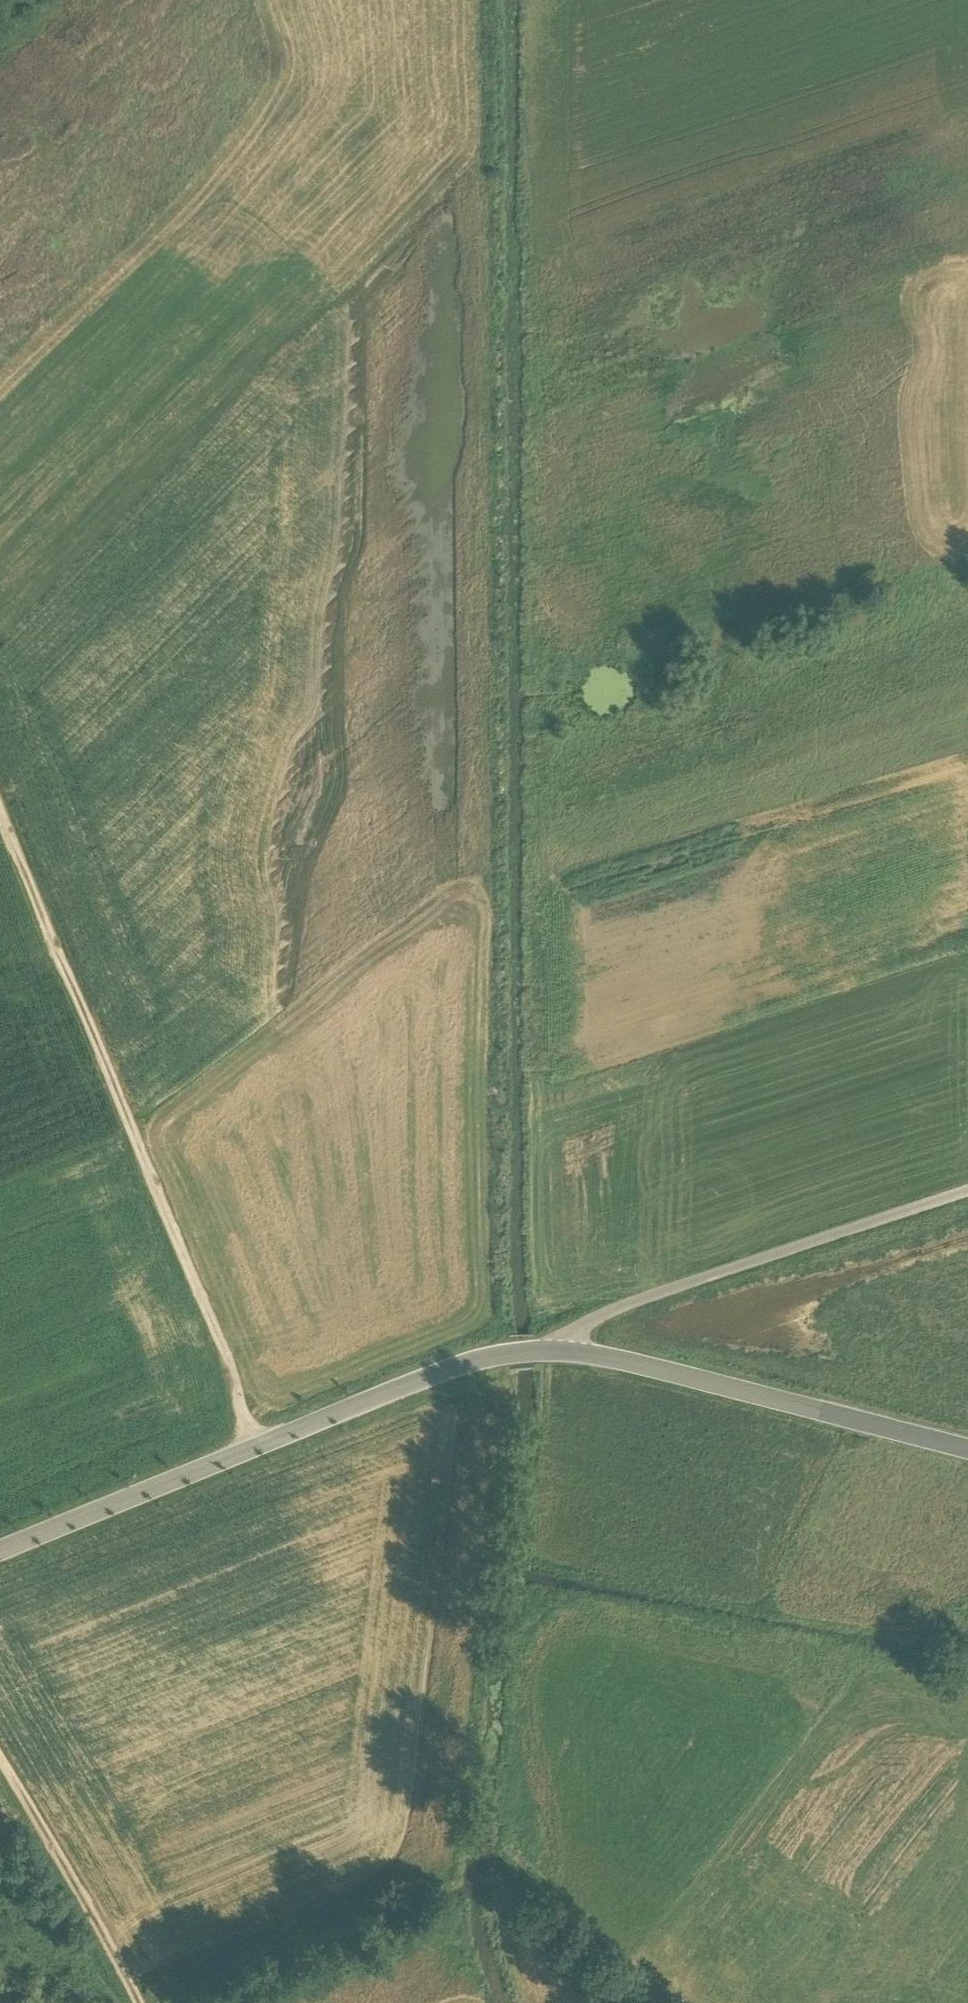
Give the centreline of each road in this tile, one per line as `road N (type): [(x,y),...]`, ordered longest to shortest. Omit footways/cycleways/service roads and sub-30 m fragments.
road 1 (unclassified): [(0,1550),(424,1378),(521,1351),(592,1353),(967,1450)]
road 2 (track): [(263,1445),(0,800)]
road 3 (track): [(653,2002),(574,1913),(541,1897),(273,2002)]
road 4 (track): [(967,1190),(623,1306),(591,1322),(565,1351)]
road 5 (track): [(0,1758),(143,2002)]

